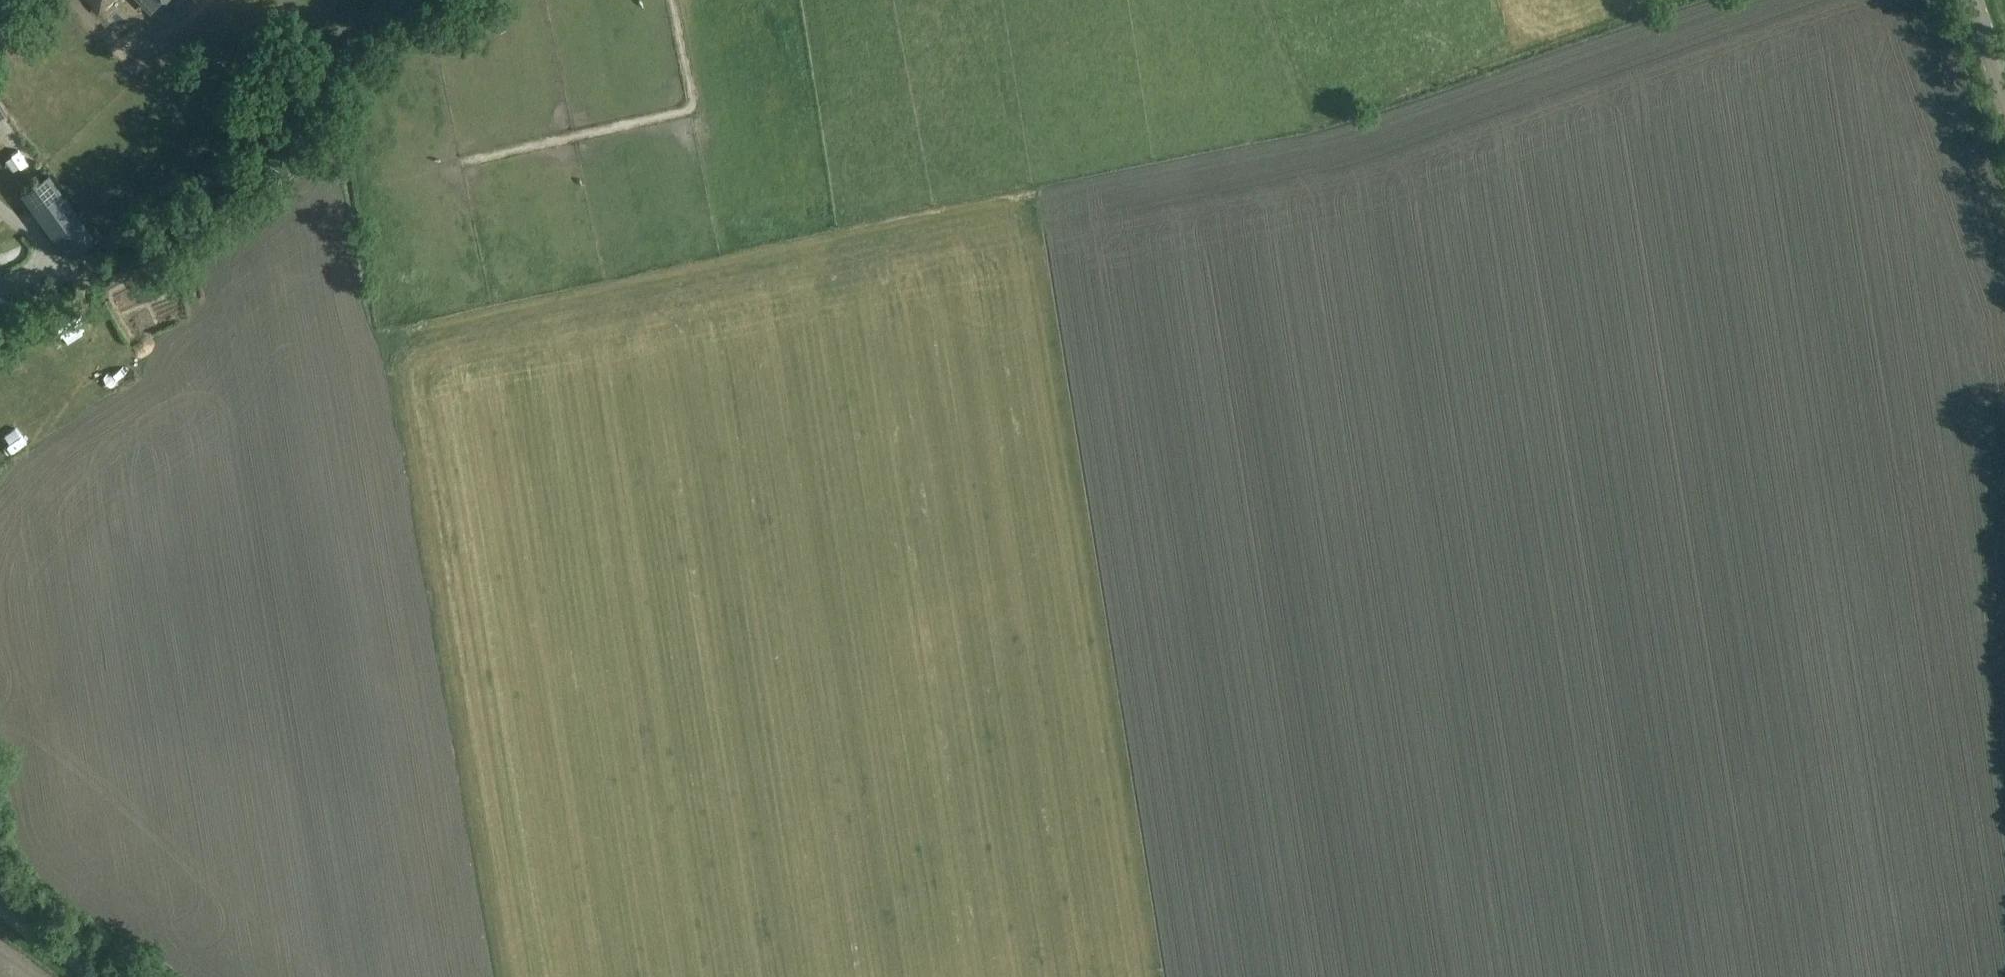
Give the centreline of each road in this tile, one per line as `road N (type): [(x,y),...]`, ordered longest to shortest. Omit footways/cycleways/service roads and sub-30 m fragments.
road 1 (track): [(672,0),(693,108),(463,162)]
road 2 (unclassified): [(97,976),(0,906)]

